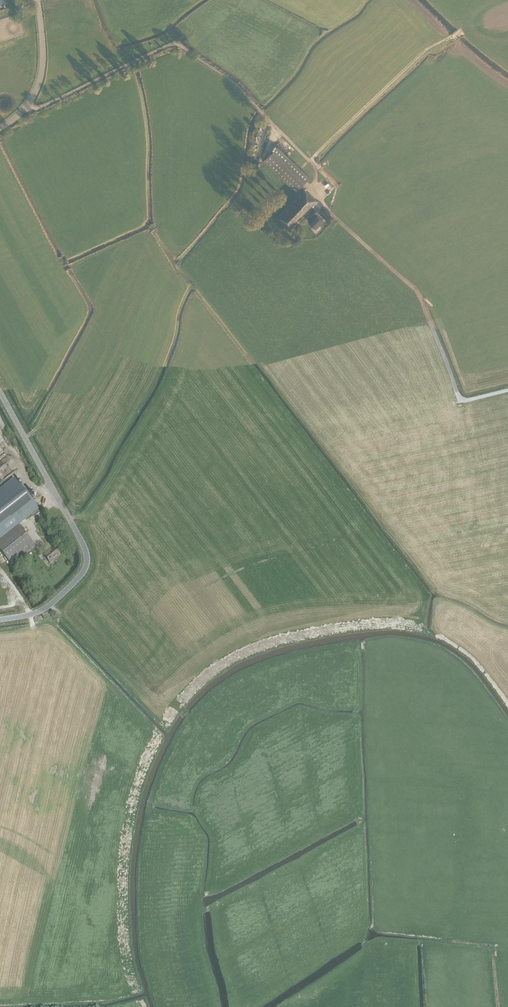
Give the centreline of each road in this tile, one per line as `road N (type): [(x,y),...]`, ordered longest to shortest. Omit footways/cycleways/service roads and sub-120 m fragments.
road 1 (tertiary): [(0,619),(54,601),(83,572),(86,556),(0,395)]
road 2 (track): [(309,162),(426,50),(482,21)]
road 3 (tertiary): [(0,127),(39,82),(38,0)]

